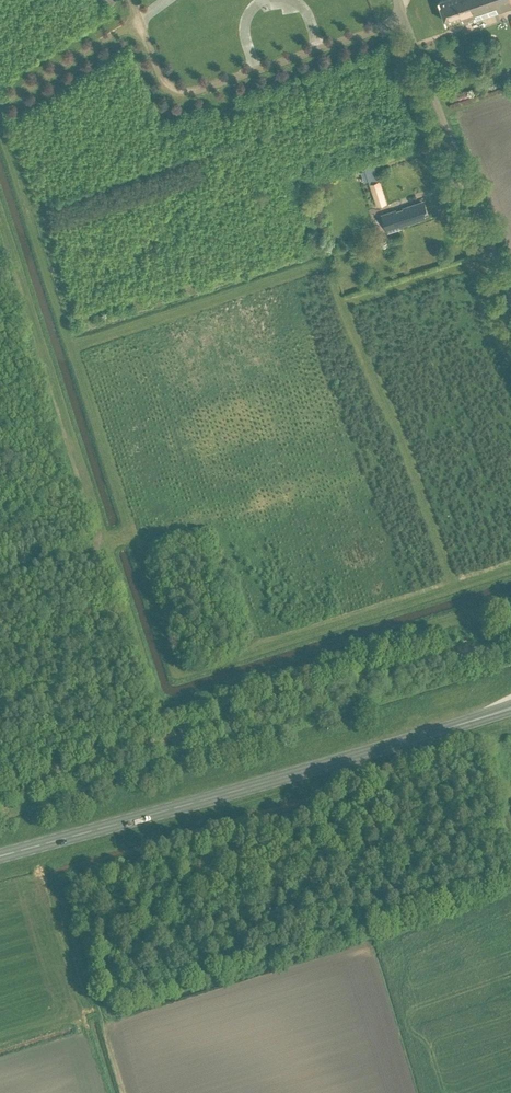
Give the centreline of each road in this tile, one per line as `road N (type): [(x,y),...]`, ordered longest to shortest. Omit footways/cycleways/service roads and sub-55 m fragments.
road 1 (track): [(0,797),(510,638)]
road 2 (primary): [(0,858),(478,721)]
road 3 (unclassified): [(510,296),(397,0)]

